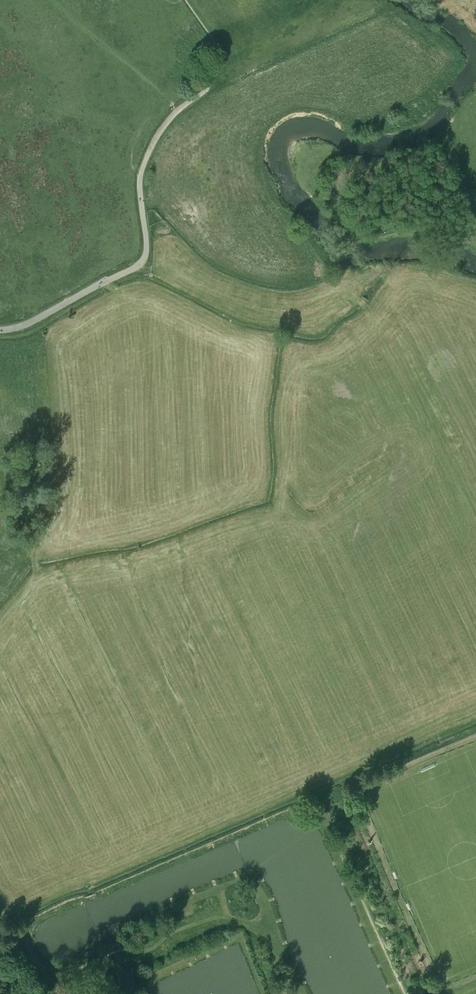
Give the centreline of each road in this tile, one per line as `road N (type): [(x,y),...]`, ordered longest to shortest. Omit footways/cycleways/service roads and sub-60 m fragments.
road 1 (unclassified): [(0,330),(28,324),(143,260),(141,173),(178,110)]

